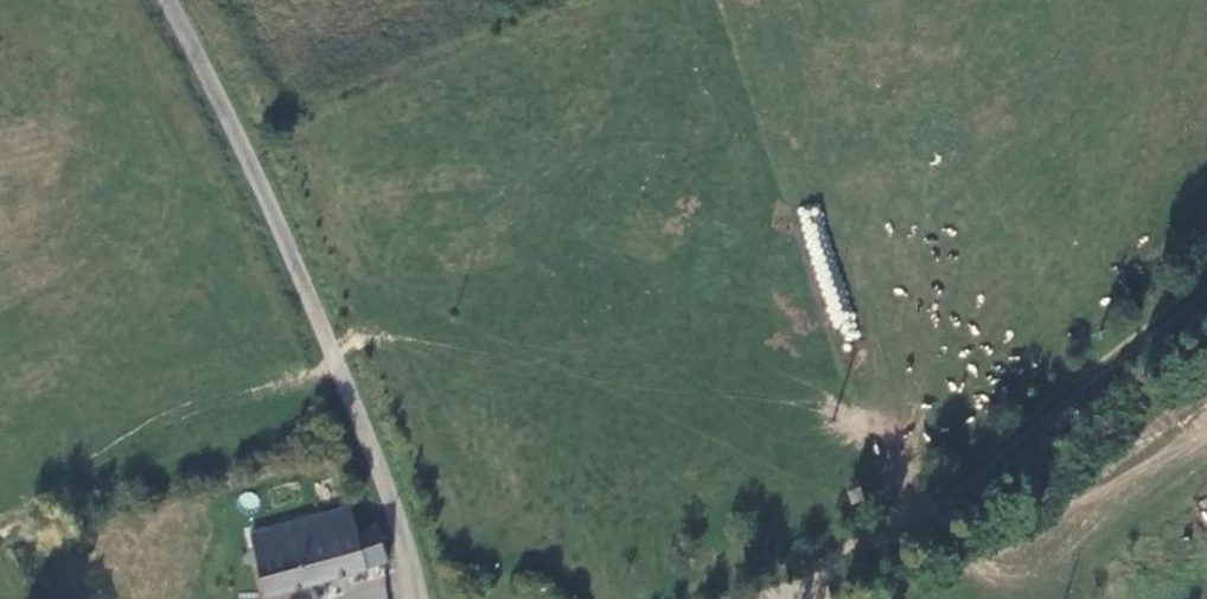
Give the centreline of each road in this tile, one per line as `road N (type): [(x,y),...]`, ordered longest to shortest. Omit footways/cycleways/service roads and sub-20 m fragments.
road 1 (unclassified): [(417,598),(391,500),(313,300),(168,0)]
road 2 (track): [(765,598),(1154,330),(1206,282)]

